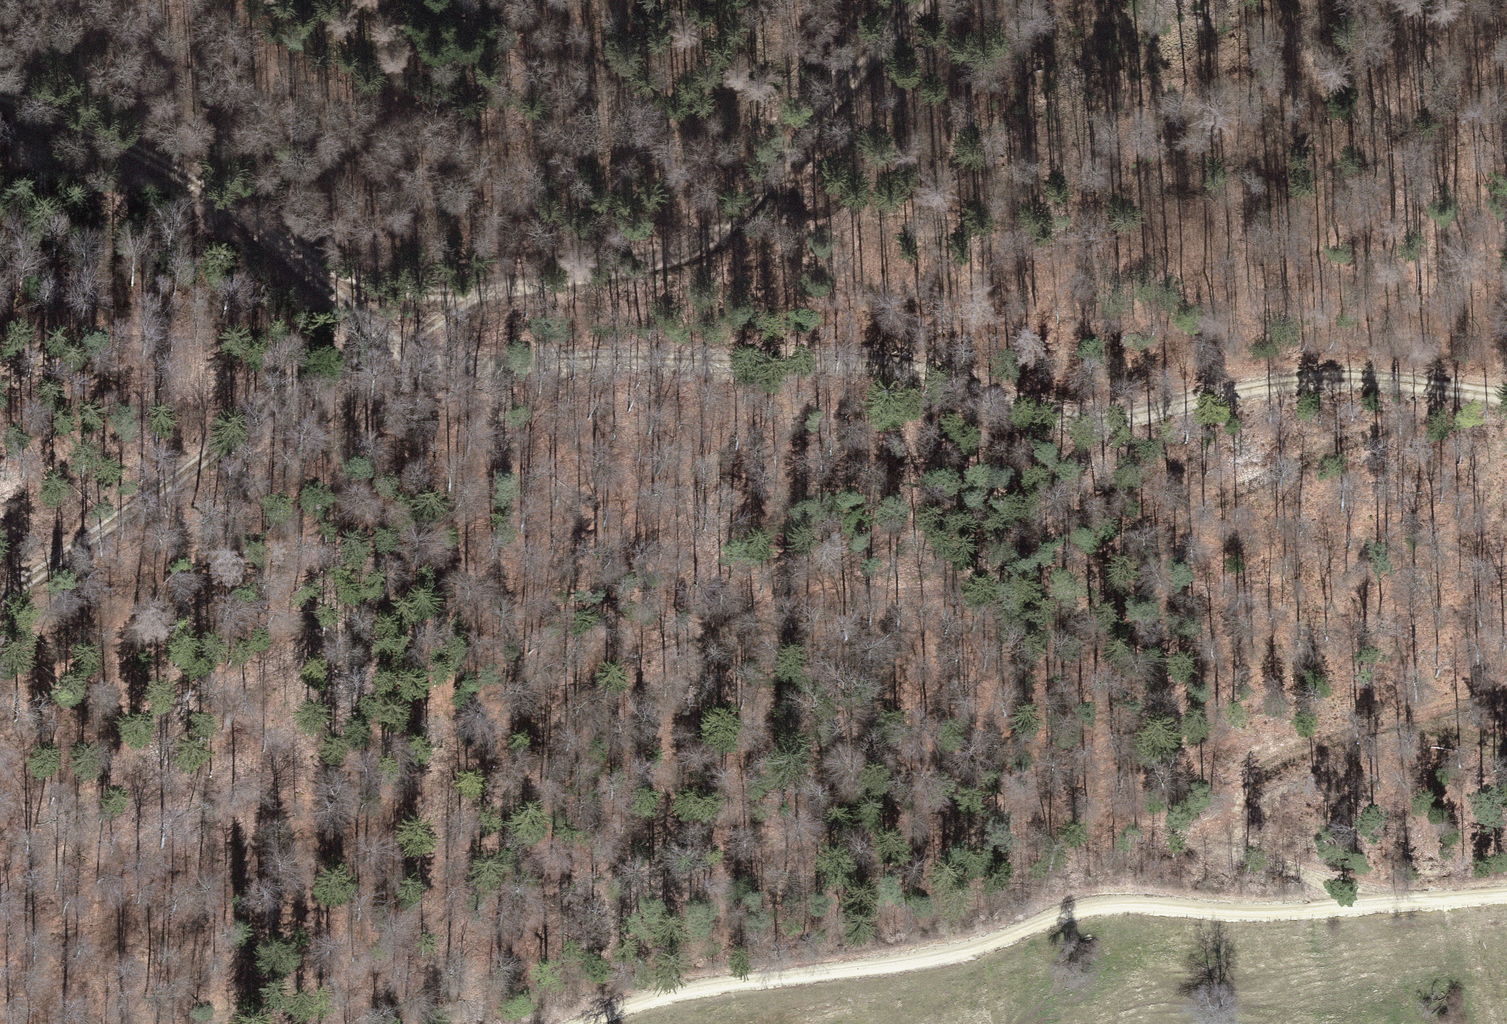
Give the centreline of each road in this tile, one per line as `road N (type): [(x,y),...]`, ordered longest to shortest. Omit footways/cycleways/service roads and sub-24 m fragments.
road 1 (track): [(1473,391),(1069,571),(808,602),(671,634),(587,674),(397,818),(368,835),(311,844)]
road 2 (track): [(327,358),(398,347),(465,364),(564,357),(877,364),(933,372),(1027,410),(1100,420),(1263,386),(1345,380),(1506,397)]
road 3 (track): [(0,89),(144,155),(303,258),(405,290),(470,293),(591,277),(677,256),(721,231),(922,0)]
road 4 (track): [(1506,901),(1288,915),(1080,913),(940,959),(730,983),(628,1006),(588,1023)]
road 5 (track): [(1506,695),(1299,743),(1242,779),(1233,818),(1252,854),(1416,907)]
road 6 (track): [(0,600),(222,444),(327,358)]
road 7 (track): [(303,258),(398,347),(470,293)]
road 8 (track): [(35,1023),(161,897)]

